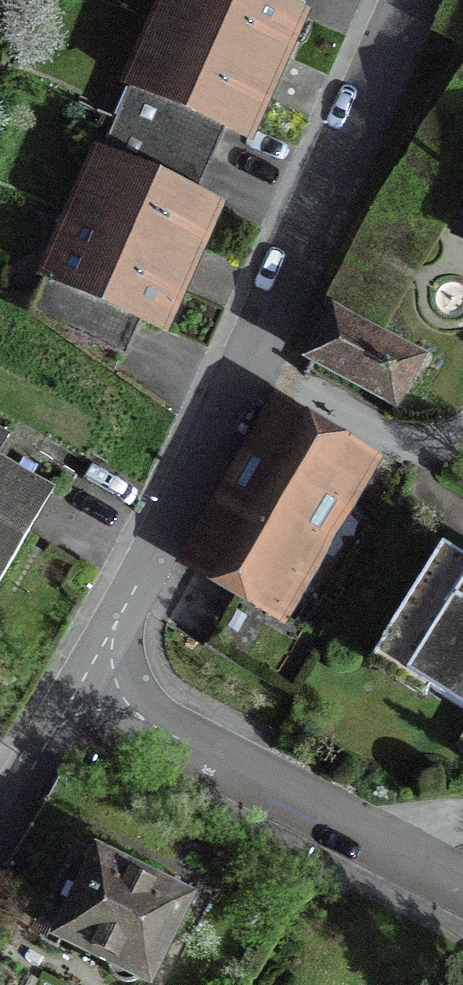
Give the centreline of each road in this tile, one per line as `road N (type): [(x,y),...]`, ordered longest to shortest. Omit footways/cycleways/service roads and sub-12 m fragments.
road 1 (residential): [(406,0),(88,681)]
road 2 (residential): [(88,681),(462,884)]
road 3 (residential): [(88,681),(0,834)]

